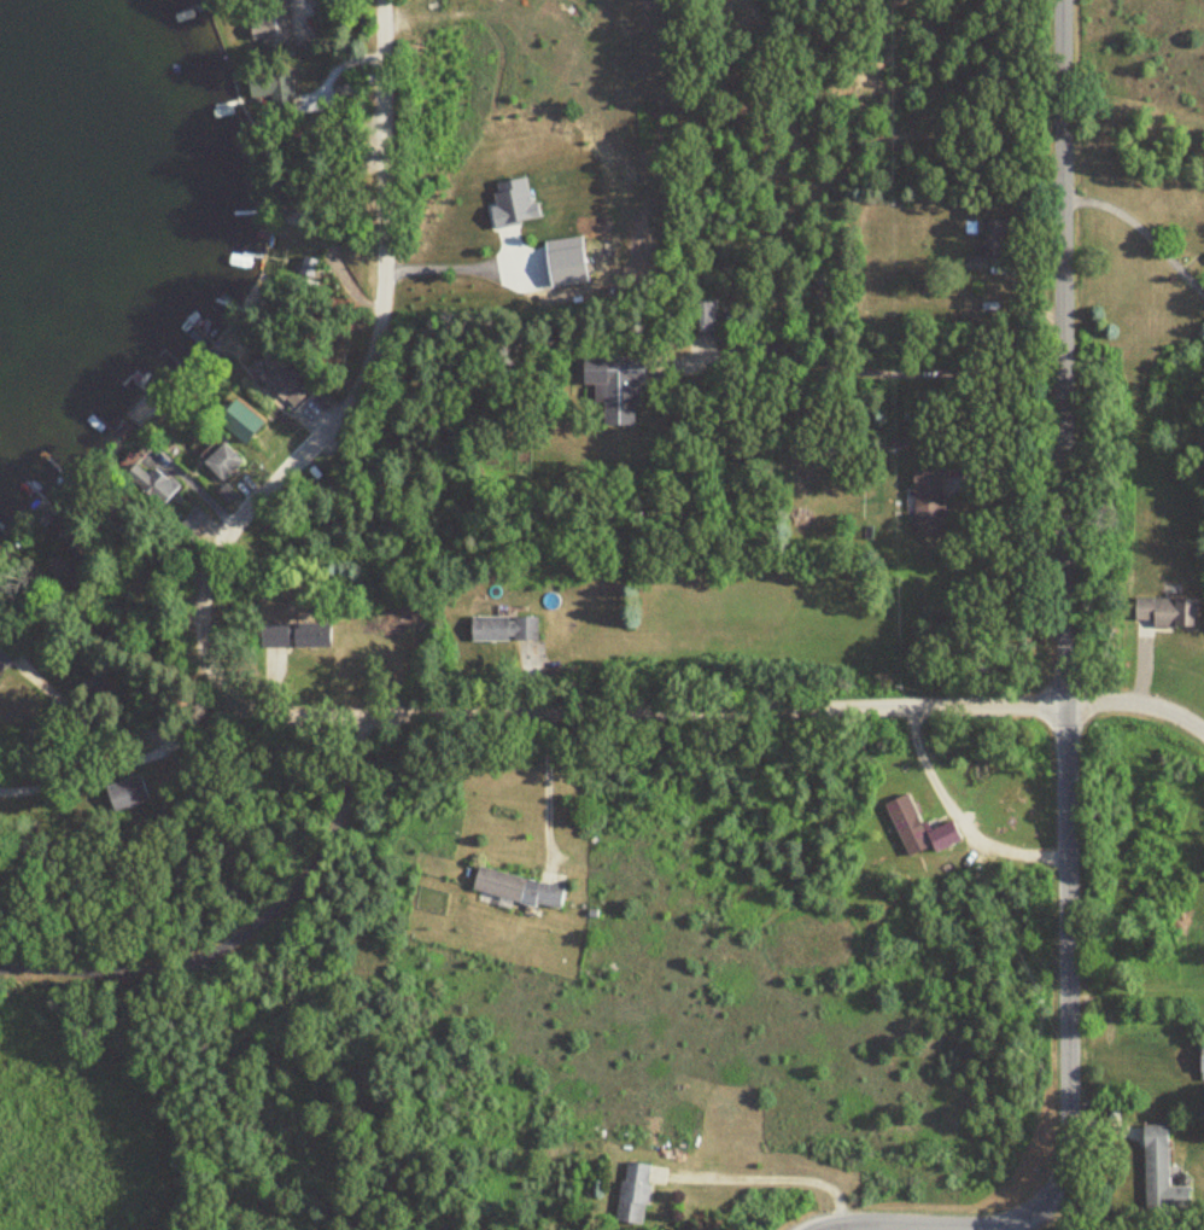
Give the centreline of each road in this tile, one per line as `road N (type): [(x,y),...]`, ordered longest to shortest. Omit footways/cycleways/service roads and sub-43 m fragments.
road 1 (residential): [(1066,704),(292,718),(255,715),(226,698),(205,648),(210,573),(221,543),(340,419),(368,374),(380,333),(382,0)]
road 2 (residential): [(812,1229),(1012,1224),(1040,1214),(1060,1182),(1065,0)]
road 3 (residential): [(358,716),(349,792),(332,836),(306,881),(255,931),(204,957),(157,969),(0,971)]
road 4 (residential): [(1066,704),(1138,700),(1203,731)]

